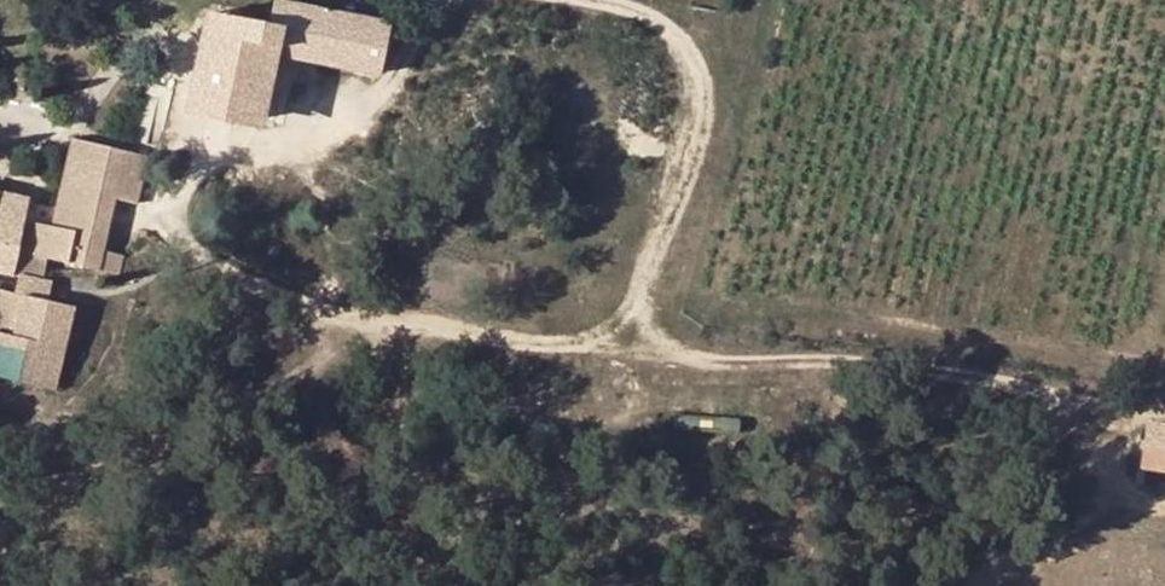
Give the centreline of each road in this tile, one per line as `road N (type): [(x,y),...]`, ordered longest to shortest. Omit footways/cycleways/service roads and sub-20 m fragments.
road 1 (track): [(584,0),(651,16),(688,48),(694,69),(692,118),(637,300),(657,343),(699,362),(885,366),(991,380),(1047,396),(1089,440),(1096,495),(966,585)]
road 2 (track): [(0,532),(38,502),(372,324),(567,345),(657,343)]
road 3 (track): [(432,0),(395,85),(357,119),(308,142),(224,150),(197,172),(177,207),(181,240),(212,267),(372,324)]

